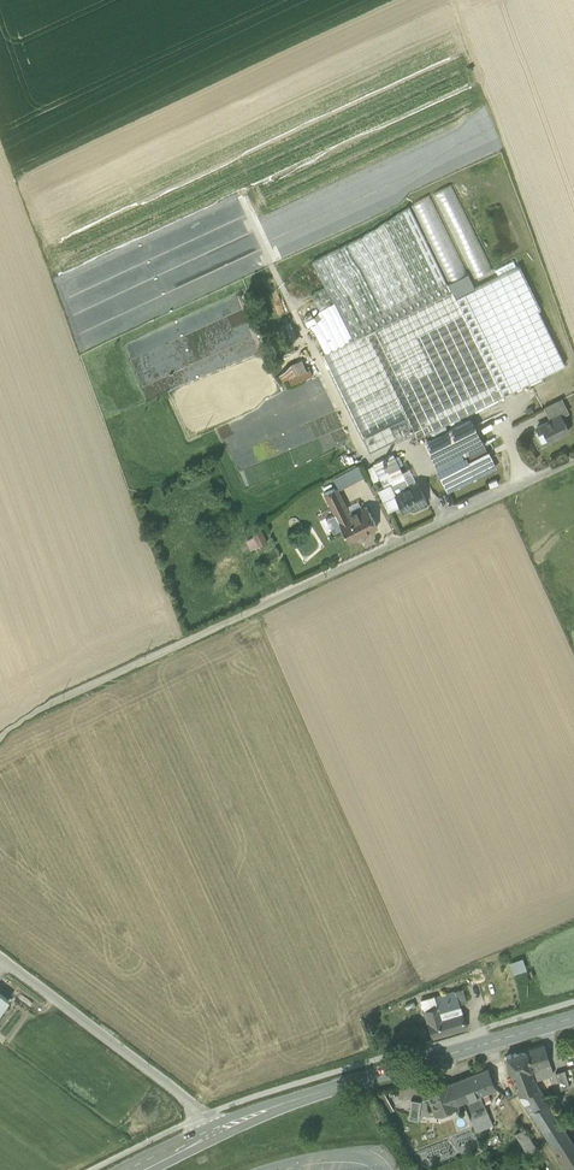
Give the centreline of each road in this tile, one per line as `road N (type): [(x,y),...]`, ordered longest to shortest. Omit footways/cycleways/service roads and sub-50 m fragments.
road 1 (residential): [(573,462),(0,728)]
road 2 (track): [(371,0),(0,173)]
road 3 (secondary): [(573,1019),(209,1134)]
road 4 (residential): [(0,958),(197,1108),(209,1134)]

